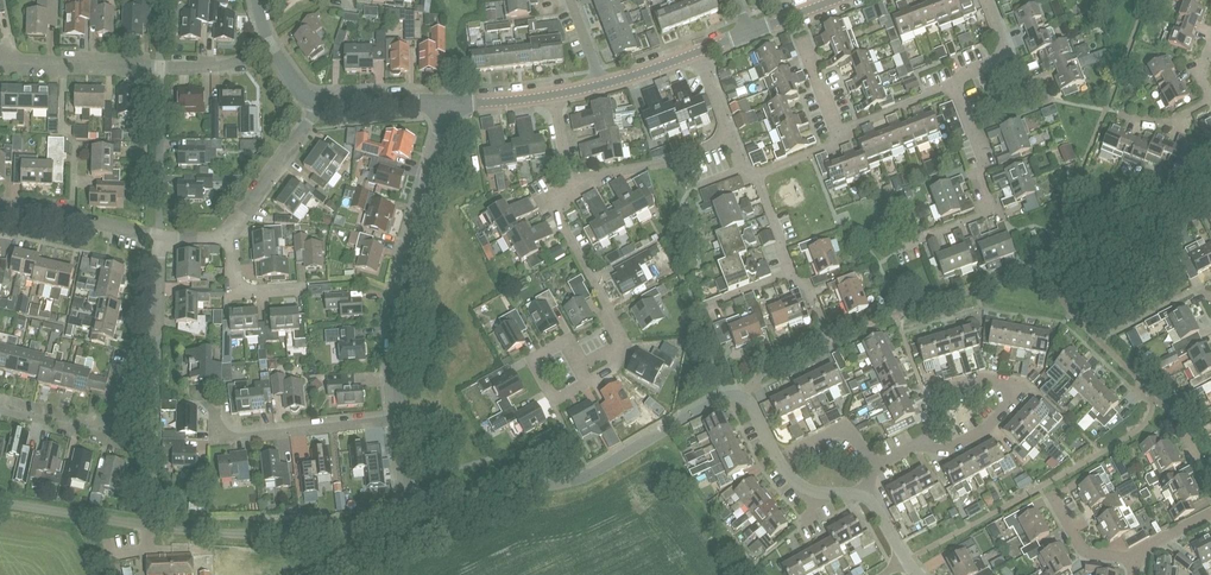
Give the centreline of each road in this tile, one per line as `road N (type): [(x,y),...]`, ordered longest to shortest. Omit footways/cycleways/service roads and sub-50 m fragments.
road 1 (unclassified): [(0,503),(259,534),(344,532),(408,511)]
road 2 (tertiary): [(408,511),(497,487),(578,479),(724,396),(745,396)]
road 3 (tertiary): [(395,418),(392,322),(401,268),(450,103)]
road 4 (residential): [(927,438),(929,392),(981,377),(1019,388),(987,427),(941,451),(932,446)]
road 5 (residential): [(901,247),(994,210),(979,170),(991,166),(957,85)]
road 6 (residential): [(156,348),(126,359),(115,436),(0,414)]
road 7 (residential): [(213,414),(215,431),(230,440),(395,418)]
road 8 (residential): [(624,341),(549,197),(570,185)]
road 9 (residential): [(0,54),(5,67),(164,68)]
road 10 (residential): [(158,240),(164,68)]
road 11 (tertiary): [(865,497),(799,484),(745,396)]
road 12 (residential): [(570,185),(730,139)]
road 13 (residential): [(231,237),(325,101)]
road 14 (residential): [(158,240),(0,214)]
road 15 (residential): [(579,366),(566,340),(530,360),(551,400),(587,381)]
road 16 (tertiary): [(450,103),(325,101)]
road 17 (unclassified): [(842,129),(793,16)]
road 18 (residential): [(842,129),(957,85)]

